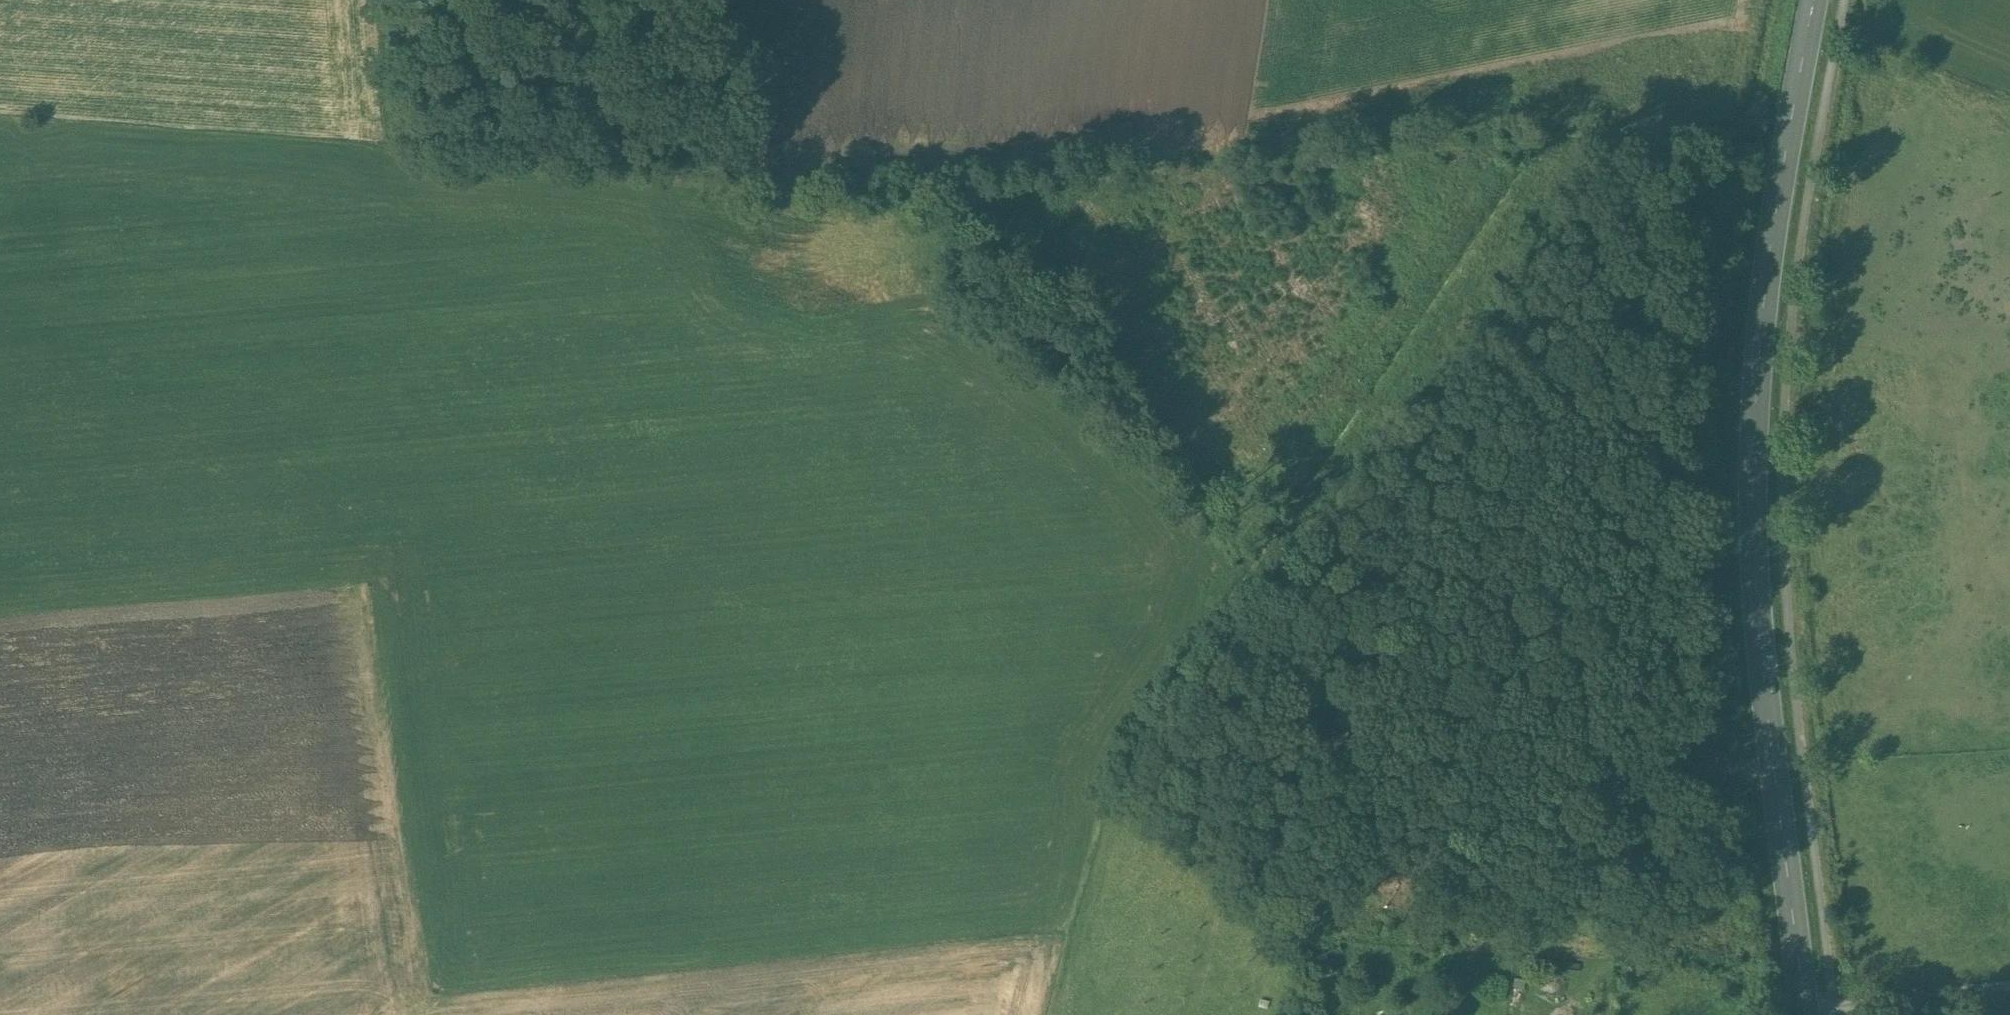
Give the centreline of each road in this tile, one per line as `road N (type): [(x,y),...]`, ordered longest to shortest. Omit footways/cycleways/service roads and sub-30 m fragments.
road 1 (primary): [(1814,0),(1763,296),(1752,482),(1756,602),(1805,1014)]

